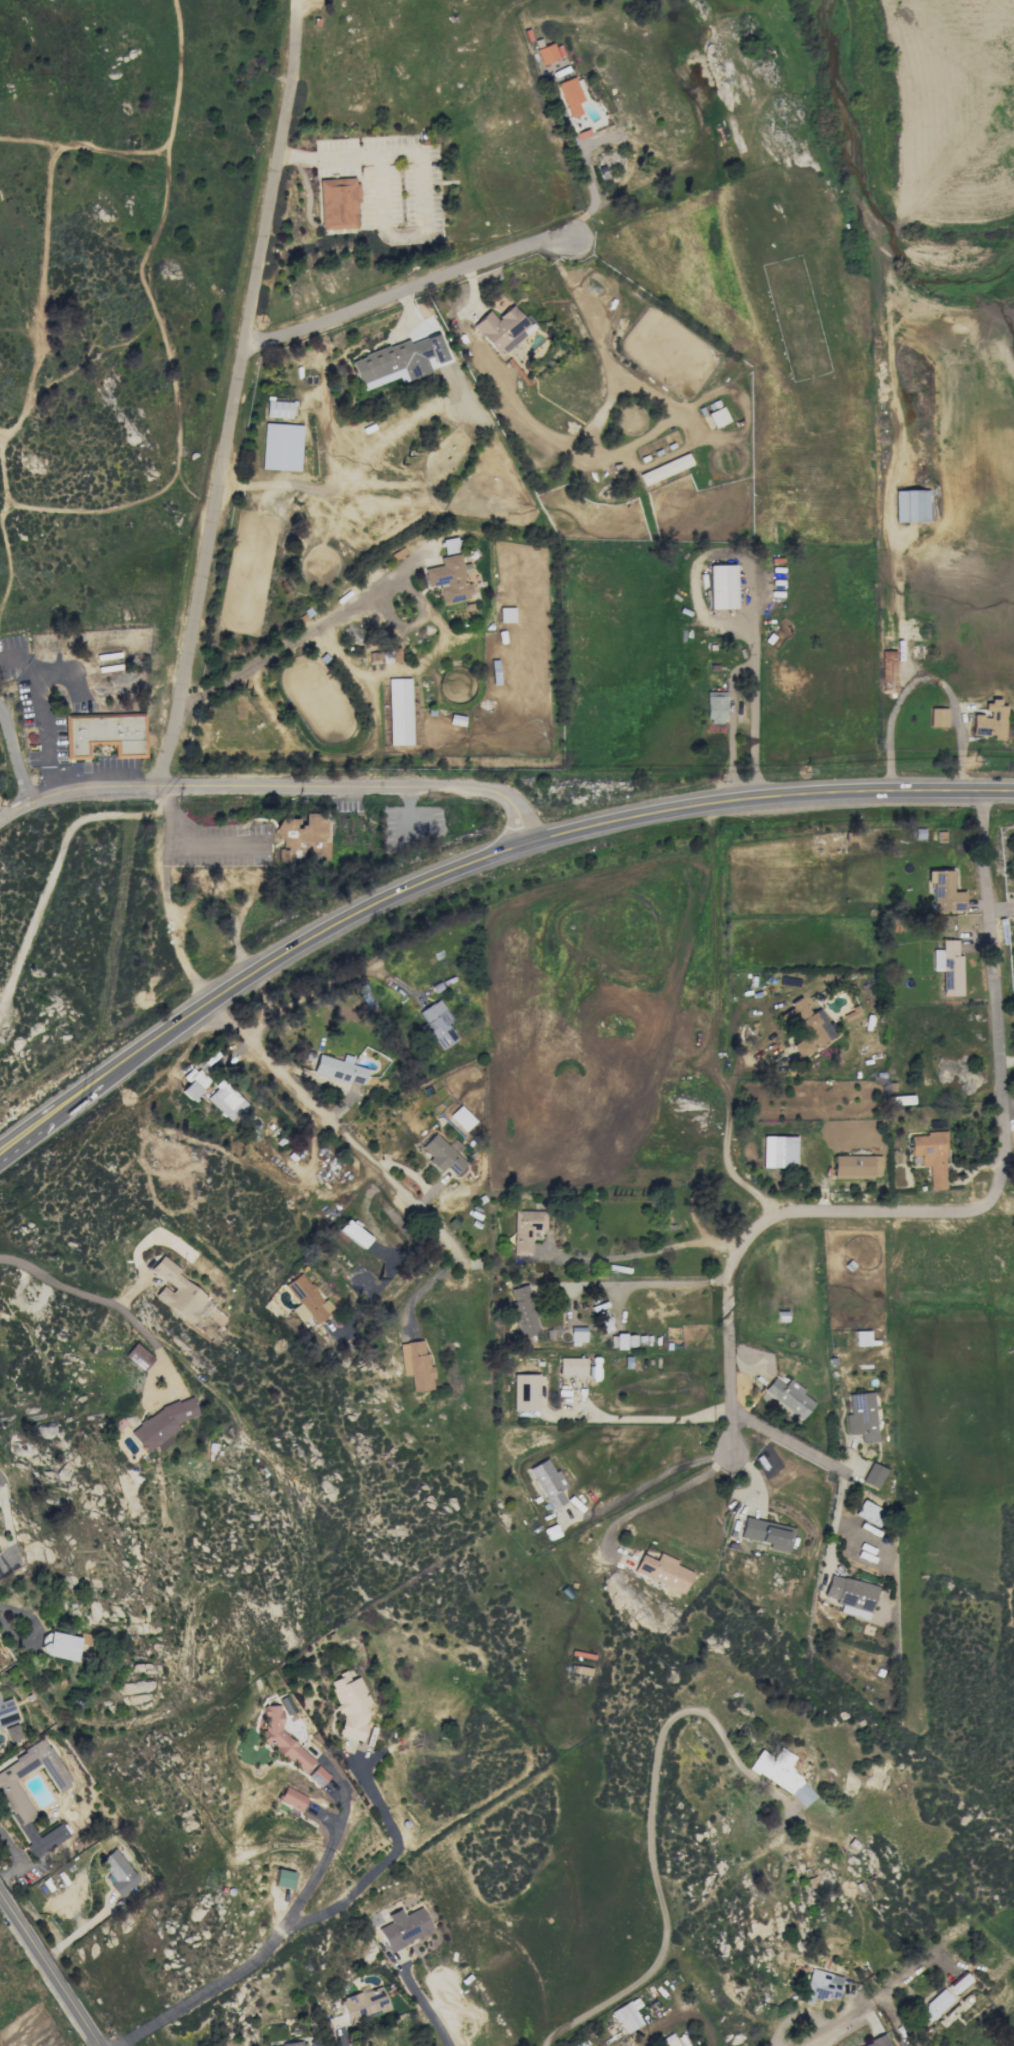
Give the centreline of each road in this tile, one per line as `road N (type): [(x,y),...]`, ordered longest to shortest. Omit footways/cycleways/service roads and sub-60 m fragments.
road 1 (residential): [(159,786),(293,0)]
road 2 (residential): [(529,843),(520,813),(486,789),(108,786),(64,793),(0,824)]
road 3 (primary): [(529,843),(693,805),(840,792),(1013,791)]
road 4 (primary): [(115,1071),(298,945),(409,888),(529,843)]
road 5 (residential): [(980,791),(1005,1145),(986,1206)]
road 6 (residential): [(207,1004),(435,1223),(468,1274)]
road 7 (residential): [(237,355),(530,246),(574,242)]
road 8 (residential): [(390,1857),(349,1900),(286,1933),(124,2045)]
road 9 (residential): [(755,1229),(783,1209),(986,1206)]
road 10 (residential): [(755,1229),(727,1270),(725,1444)]
road 11 (secondary): [(0,1890),(101,2045)]

